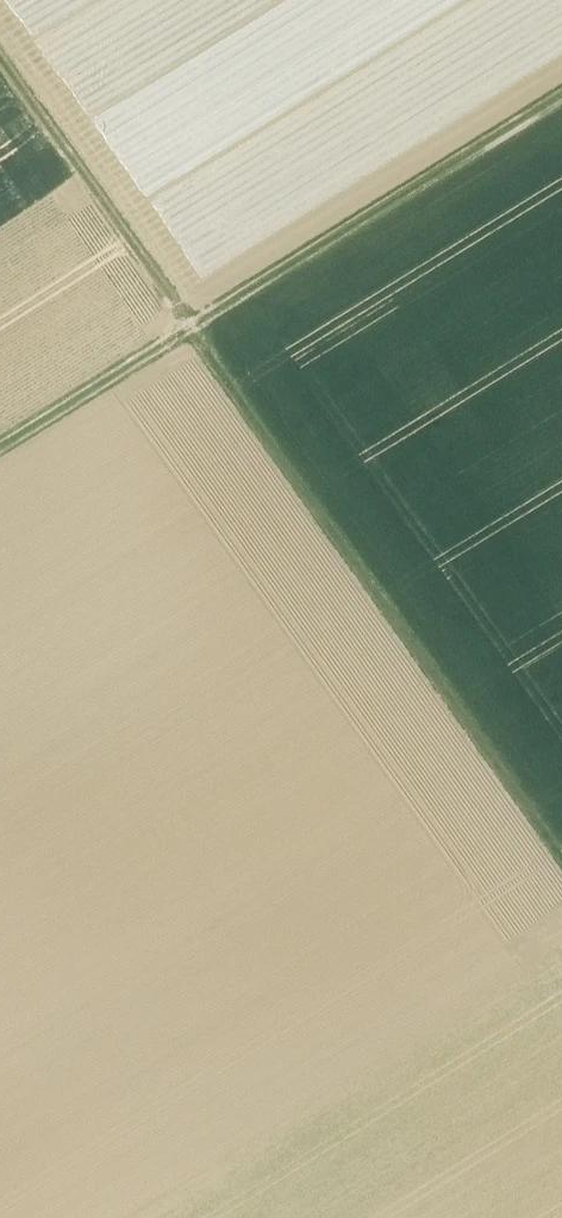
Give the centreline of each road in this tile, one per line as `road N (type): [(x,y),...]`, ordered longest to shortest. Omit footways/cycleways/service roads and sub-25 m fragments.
road 1 (track): [(561,857),(0,61)]
road 2 (track): [(561,96),(0,451)]

